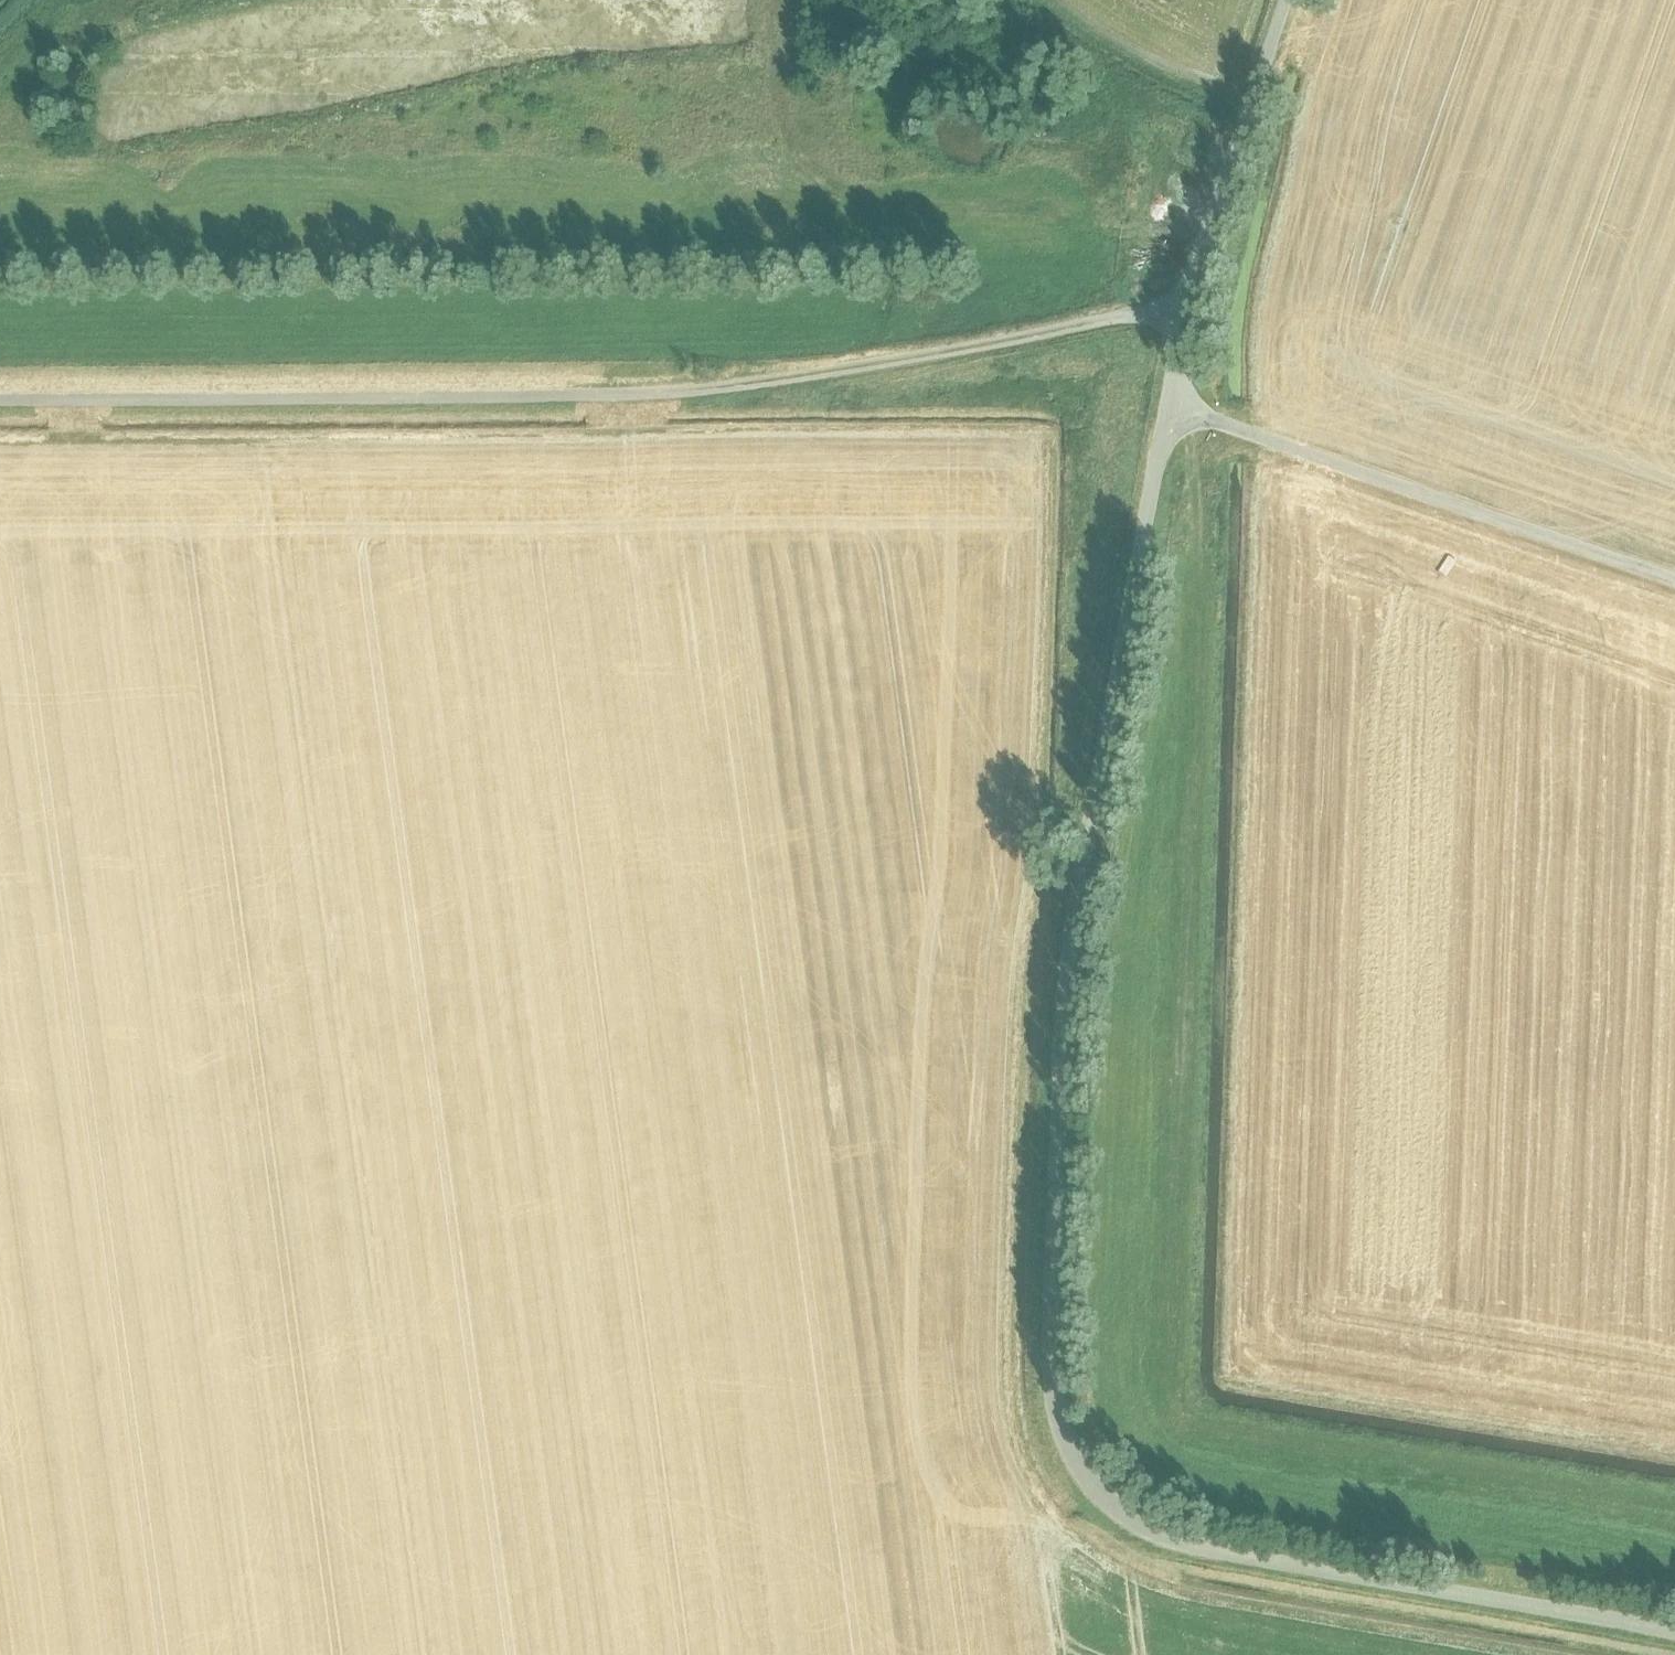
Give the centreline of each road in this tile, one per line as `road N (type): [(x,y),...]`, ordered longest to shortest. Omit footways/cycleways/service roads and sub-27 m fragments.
road 1 (unclassified): [(1674,1635),(1201,1545),(1134,1523),(1084,1475),(1063,1426),(1050,1373),(1074,905),(1172,406)]
road 2 (unclassified): [(1185,319),(1150,314),(706,389),(0,401)]
road 3 (unclassified): [(1674,580),(1172,406)]
road 4 (unclassified): [(1185,319),(1287,0)]

